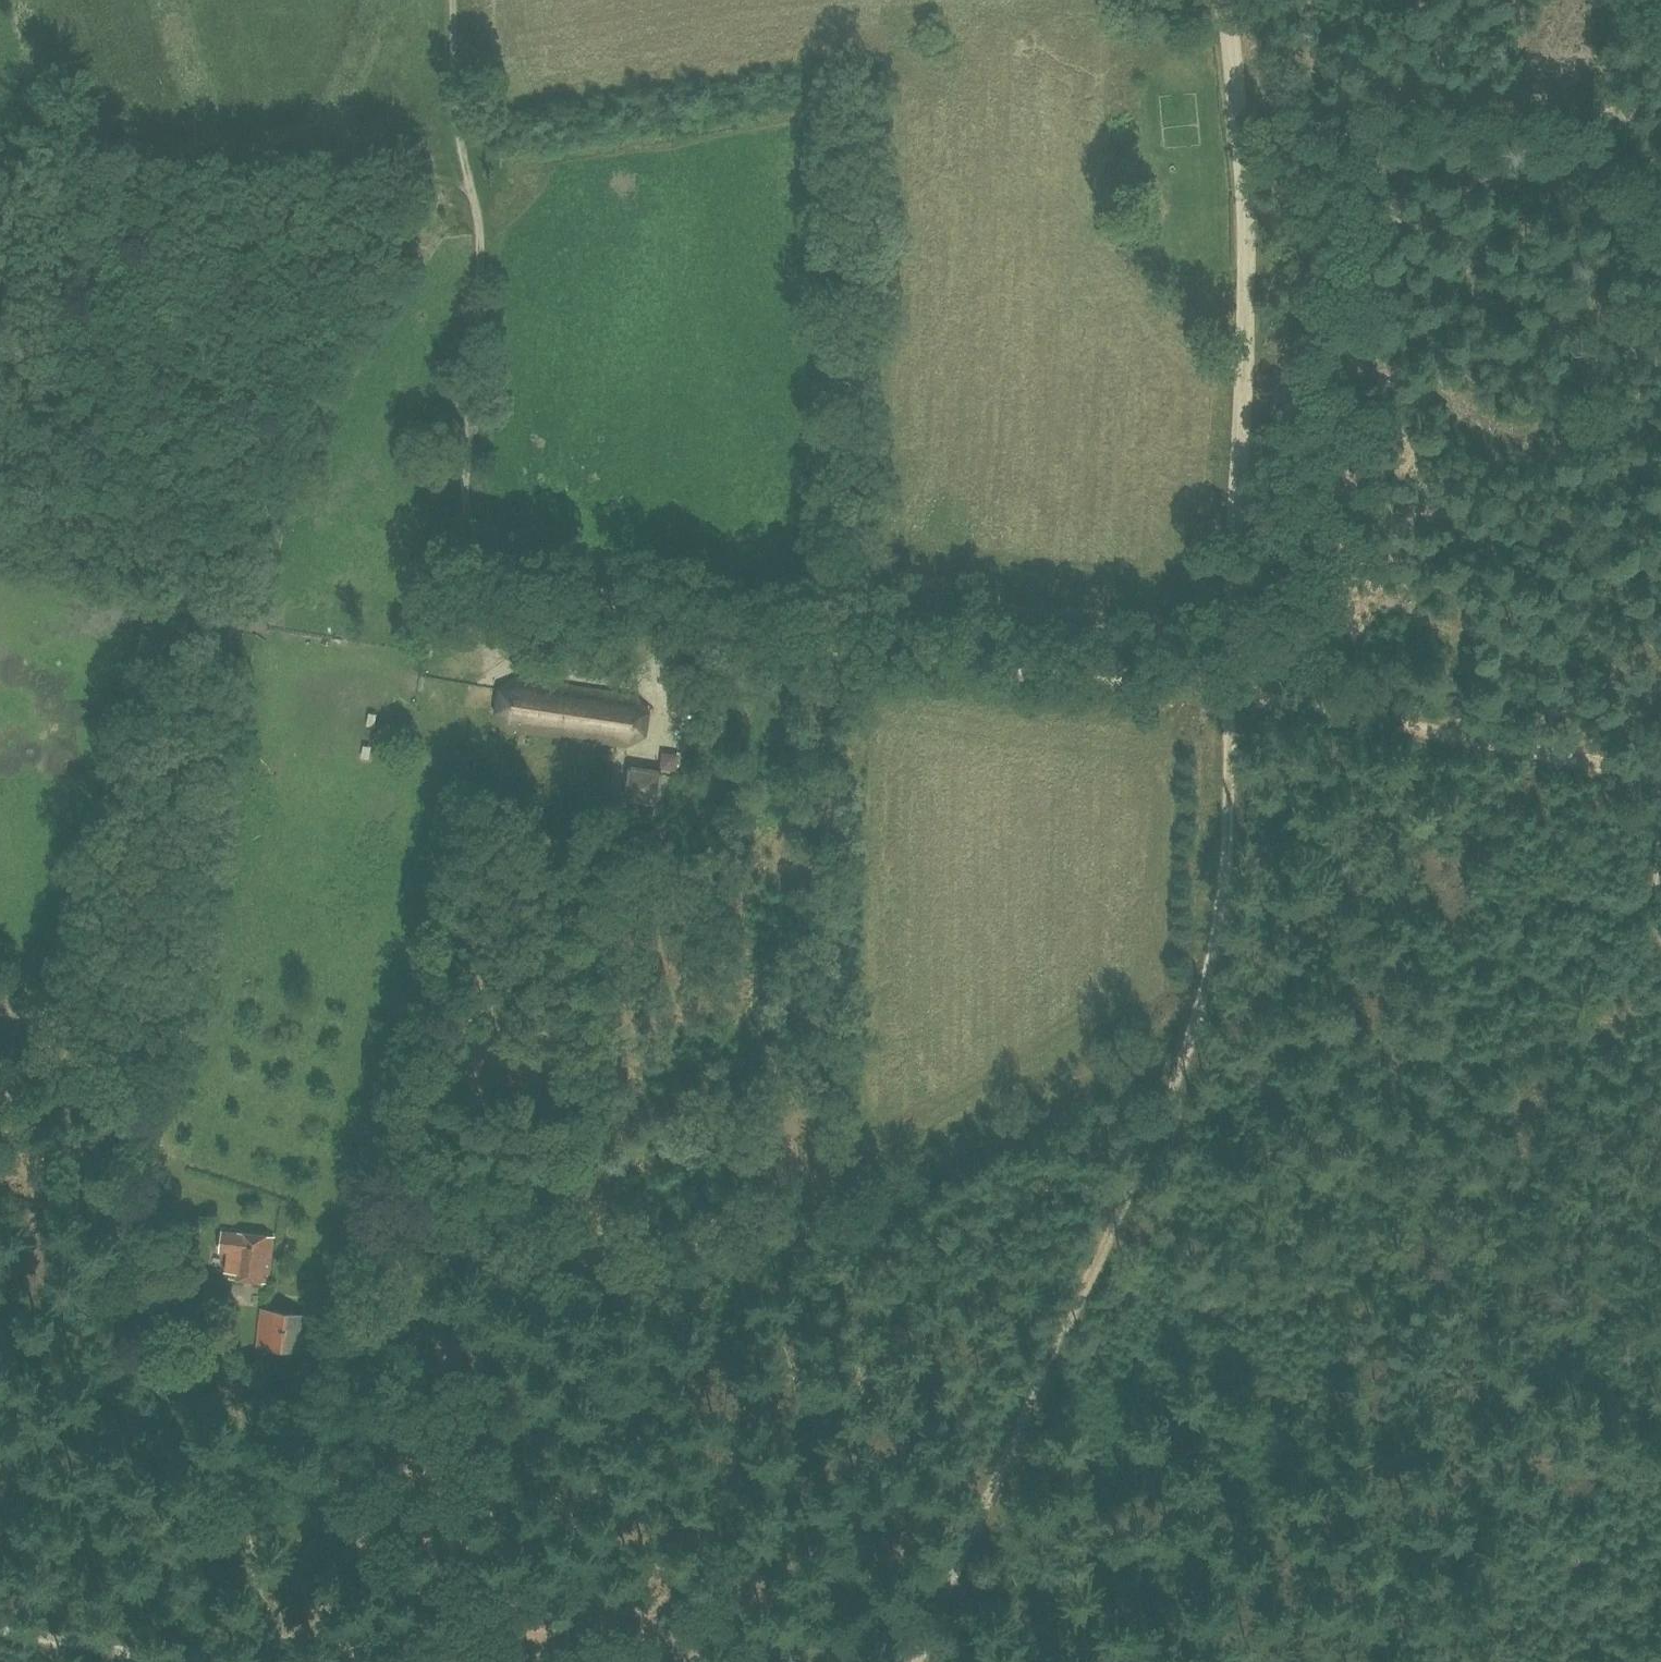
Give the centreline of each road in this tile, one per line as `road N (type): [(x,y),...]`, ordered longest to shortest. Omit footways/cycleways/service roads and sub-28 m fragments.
road 1 (track): [(1660,778),(1232,687),(1149,688),(899,663),(524,599),(504,604),(494,622),(483,699),(497,701)]
road 2 (track): [(1235,644),(1219,1005),(1146,1191),(926,1661)]
road 3 (track): [(0,1025),(52,1053),(83,1093),(164,1273),(222,1344),(239,1392),(245,1514),(261,1578),(304,1661)]
road 4 (track): [(1228,0),(1247,290),(1235,644)]
road 5 (track): [(708,627),(634,678),(525,664),(485,683)]
road 6 (track): [(661,665),(659,734),(650,751),(609,766),(515,749)]
road 7 (track): [(0,1637),(143,1661)]

